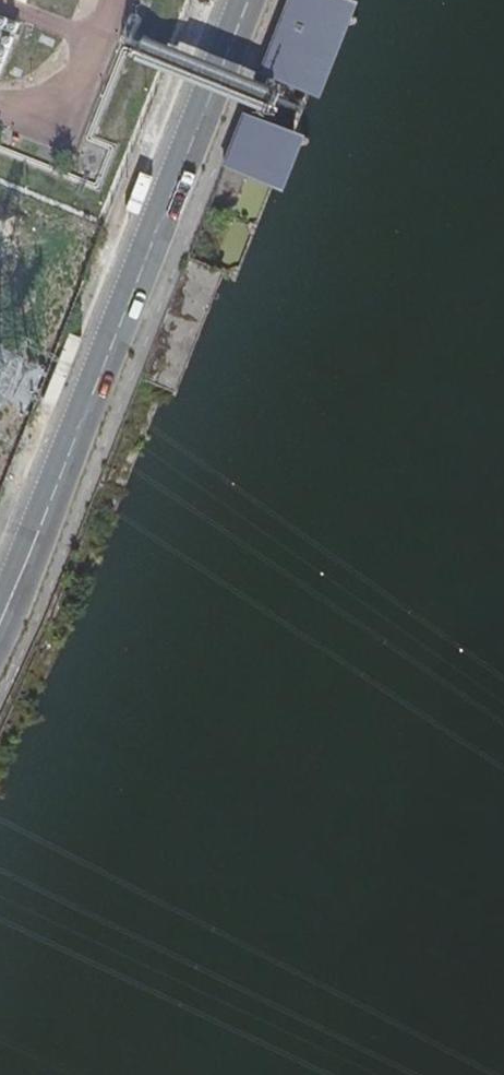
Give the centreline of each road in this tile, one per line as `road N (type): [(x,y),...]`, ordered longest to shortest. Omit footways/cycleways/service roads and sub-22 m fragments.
road 1 (secondary): [(0,614),(134,307),(252,0)]

